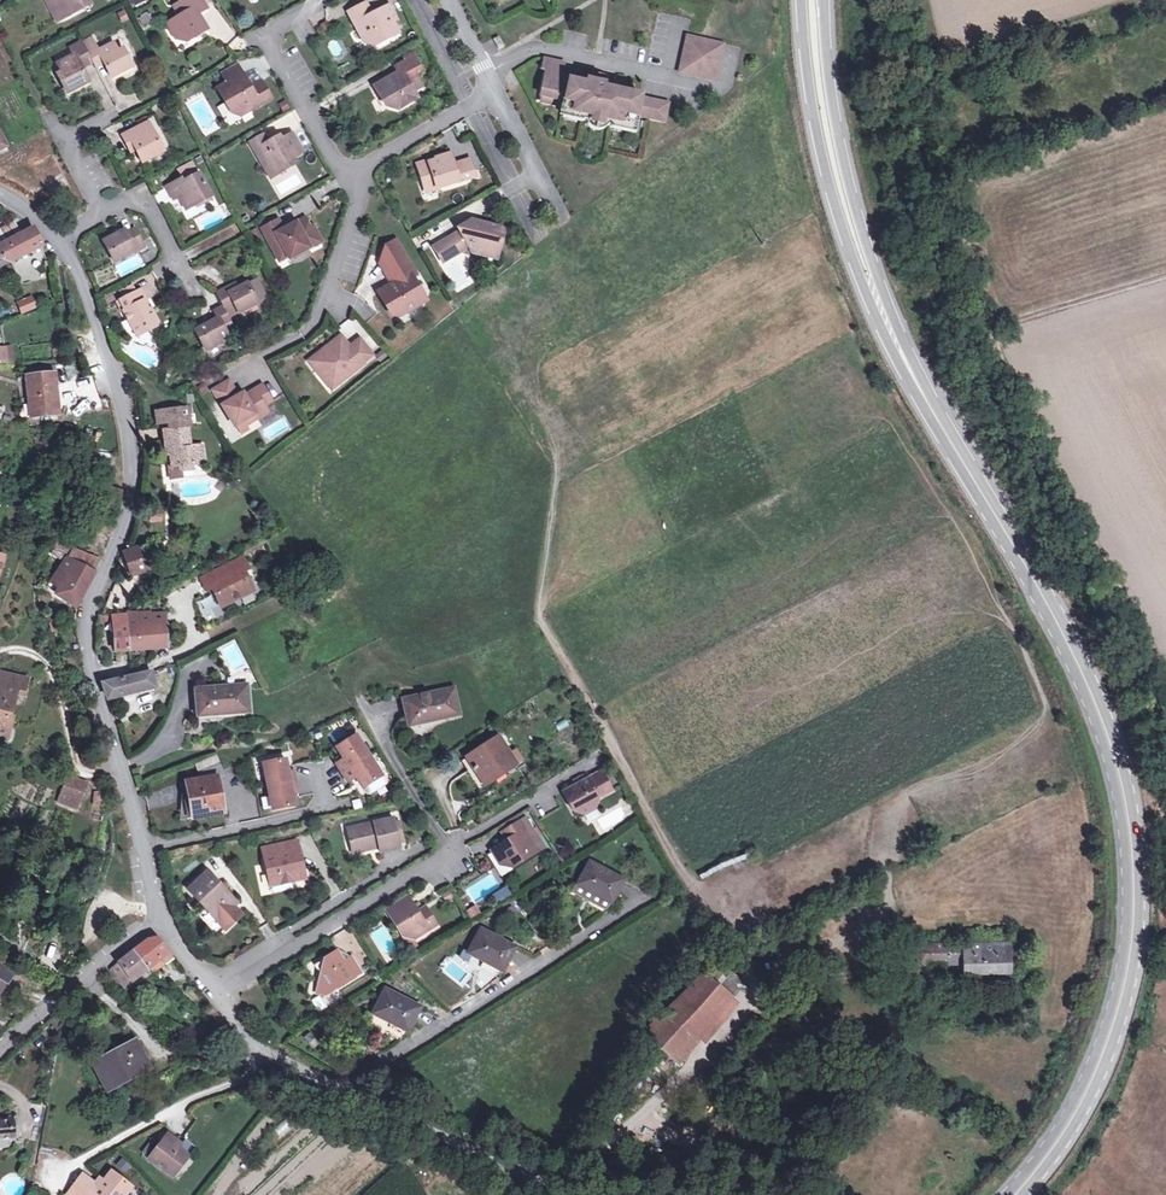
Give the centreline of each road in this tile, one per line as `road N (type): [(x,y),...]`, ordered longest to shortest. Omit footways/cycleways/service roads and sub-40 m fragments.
road 1 (secondary): [(899,351),(1051,611),(1129,804),(1133,910),(1112,1025),(1066,1130),(1015,1194)]
road 2 (residential): [(58,246),(78,271),(128,434),(128,505),(87,630),(157,913)]
road 3 (track): [(1165,274),(1009,320),(988,337),(1165,687)]
road 4 (secondary): [(899,351),(851,237),(823,124),(812,0)]
road 5 (residential): [(346,1092),(642,901)]
road 6 (residential): [(452,854),(214,991)]
road 7 (residential): [(267,1054),(44,1178)]
road 8 (residential): [(346,1092),(559,1194)]
road 9 (residential): [(358,171),(337,169),(266,42)]
road 10 (residential): [(495,91),(358,171)]
road 11 (residential): [(358,171),(326,305)]
road 12 (residential): [(495,91),(557,213)]
road 13 (residential): [(96,218),(64,138),(110,118)]
road 14 (residential): [(96,218),(142,198),(180,271)]

